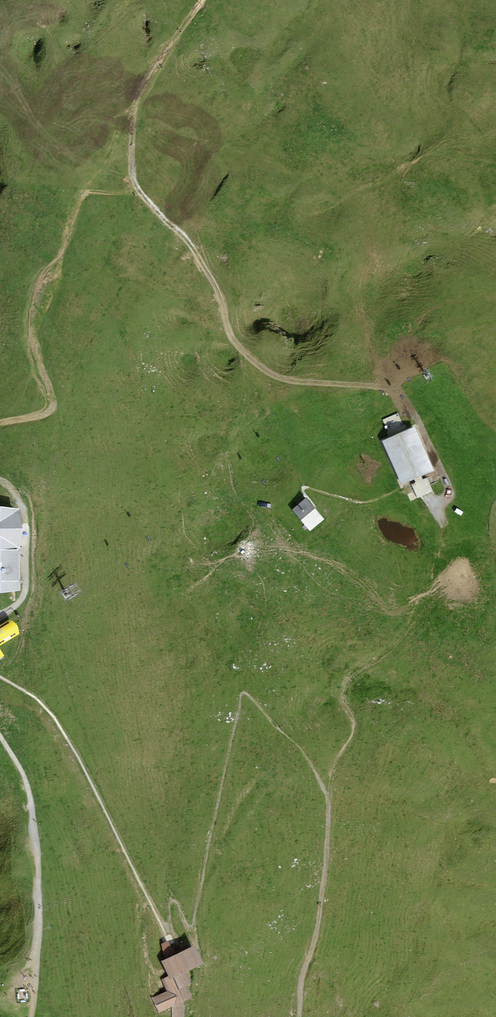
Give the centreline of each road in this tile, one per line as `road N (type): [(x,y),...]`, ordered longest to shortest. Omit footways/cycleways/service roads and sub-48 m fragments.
road 1 (track): [(136,104),(131,168),(142,197),(190,222),(230,336),(246,358),(274,380),(397,398),(410,422)]
road 2 (track): [(136,104),(199,0)]

